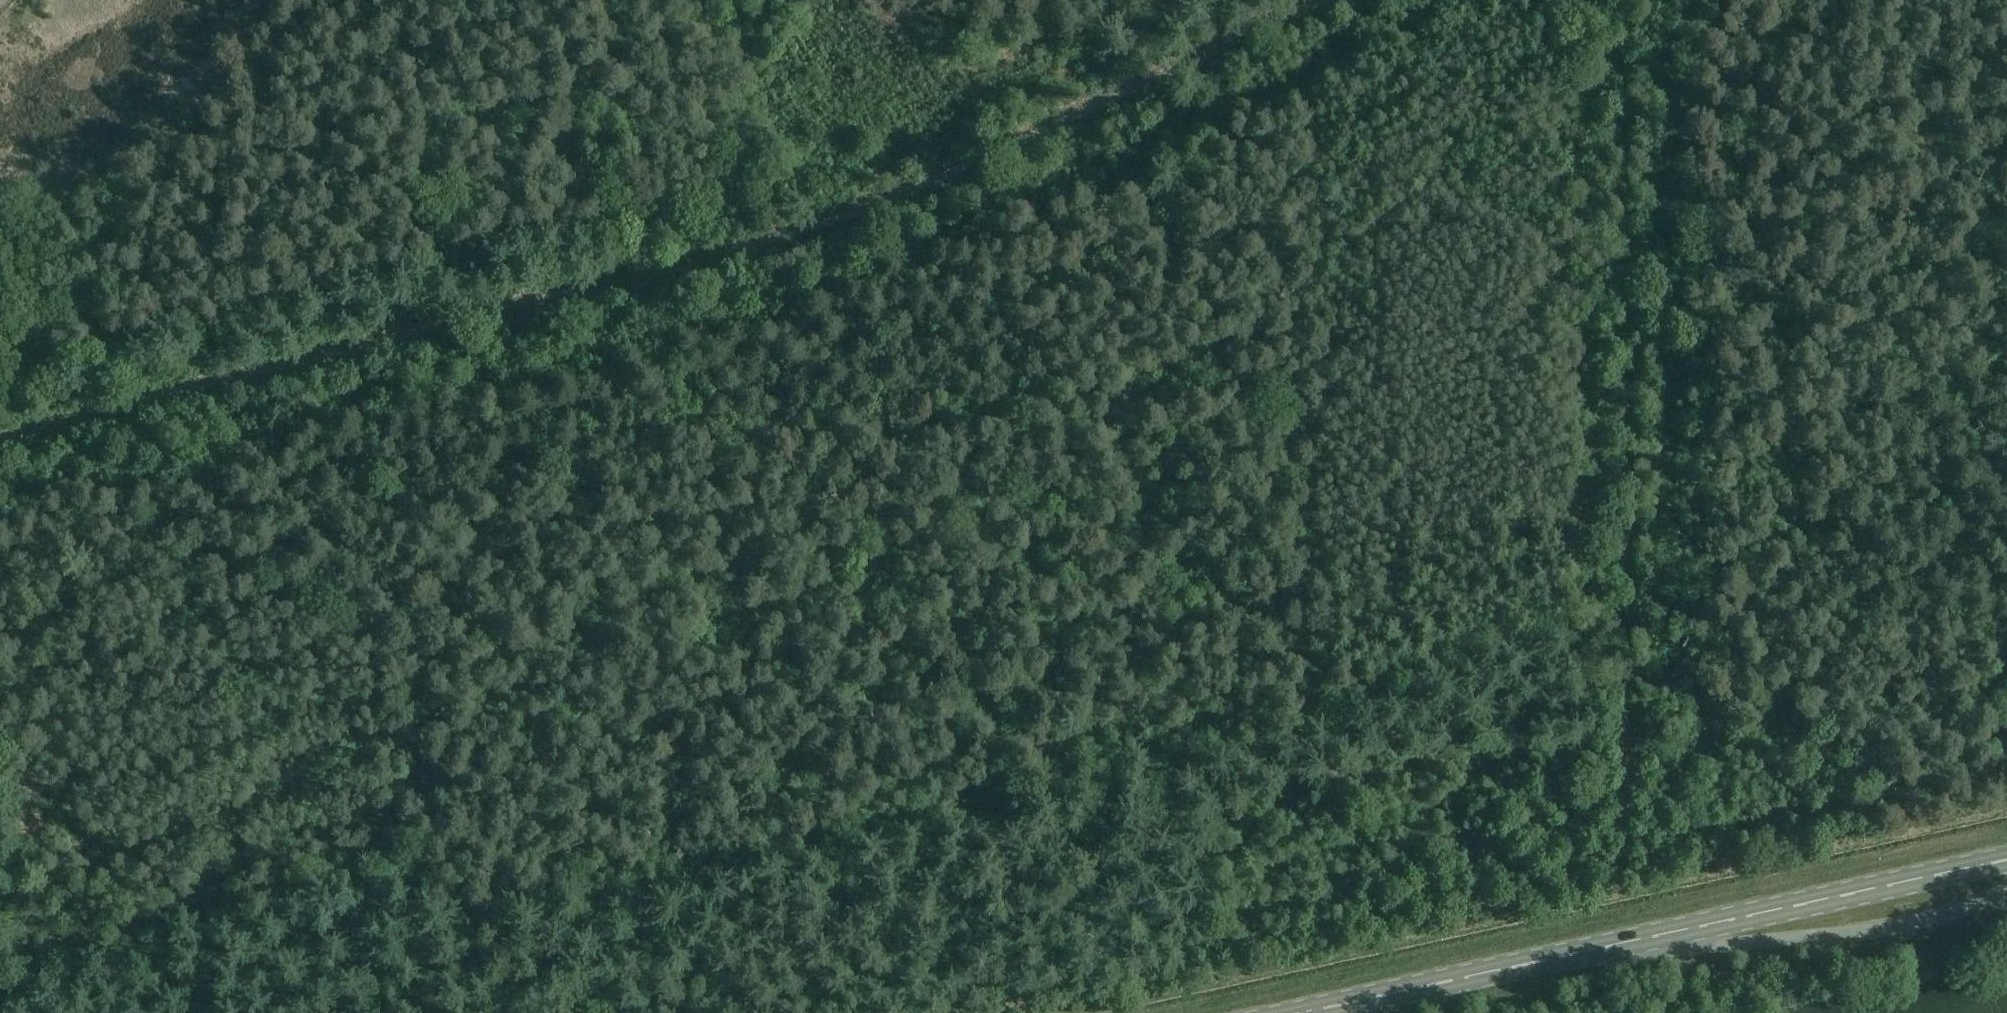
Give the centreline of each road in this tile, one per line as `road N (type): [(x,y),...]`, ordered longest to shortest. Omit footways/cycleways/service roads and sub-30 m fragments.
road 1 (track): [(0,438),(786,238),(1330,0)]
road 2 (track): [(1638,0),(1640,865)]
road 3 (primary): [(1311,1012),(2006,862)]

